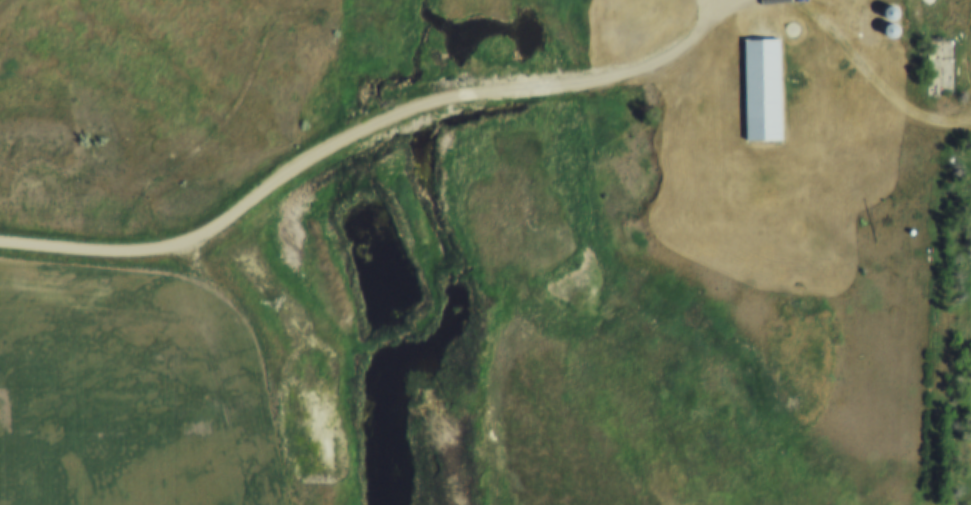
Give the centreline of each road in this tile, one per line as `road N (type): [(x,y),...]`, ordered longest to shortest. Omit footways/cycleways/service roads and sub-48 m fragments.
road 1 (track): [(188,245),(272,504)]

